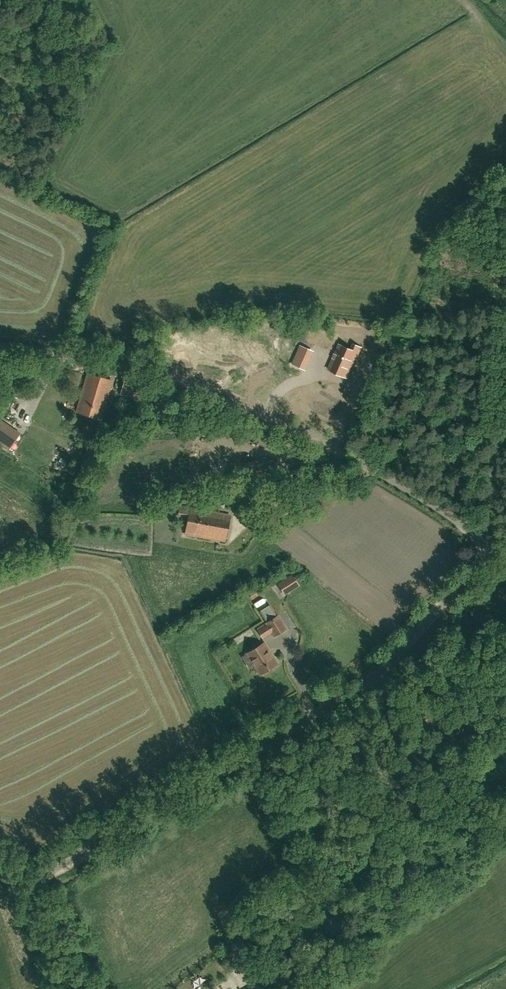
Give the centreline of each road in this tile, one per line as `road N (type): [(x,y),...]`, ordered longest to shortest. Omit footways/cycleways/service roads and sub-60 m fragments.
road 1 (tertiary): [(0,868),(32,873),(67,863),(375,675),(490,552)]
road 2 (unclassified): [(490,552),(393,479),(165,377),(95,358),(0,349)]
road 3 (track): [(80,988),(41,872)]

